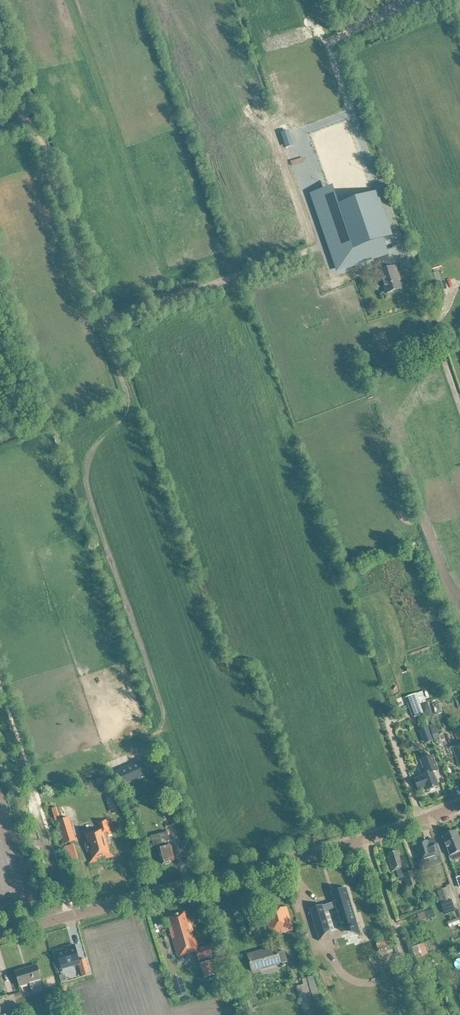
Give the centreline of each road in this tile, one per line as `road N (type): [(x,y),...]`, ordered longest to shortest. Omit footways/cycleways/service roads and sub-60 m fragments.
road 1 (tertiary): [(0,934),(361,841),(459,805)]
road 2 (unclassified): [(459,404),(316,0)]

